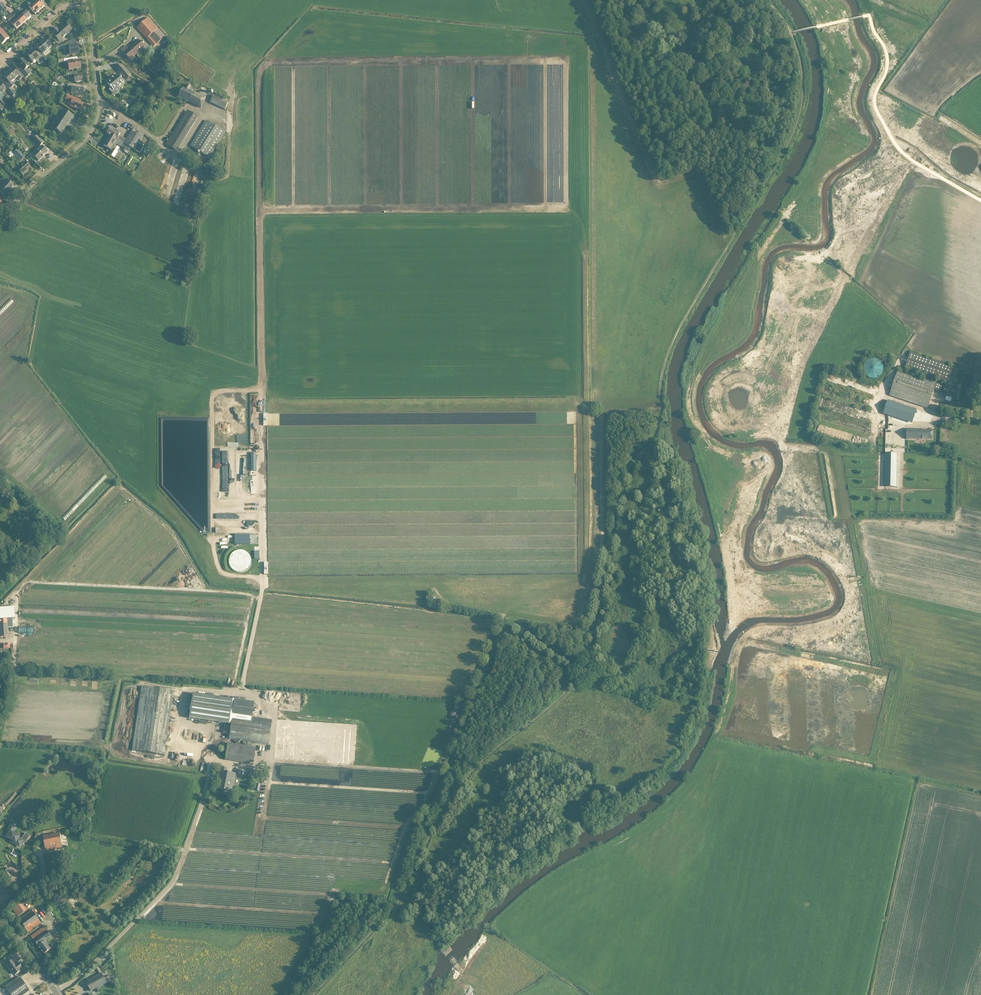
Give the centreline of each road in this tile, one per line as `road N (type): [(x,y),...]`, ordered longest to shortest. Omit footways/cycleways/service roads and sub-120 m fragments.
road 1 (unclassified): [(56,992),(168,887),(213,763)]
road 2 (tertiary): [(0,220),(89,134),(99,101)]
road 3 (unclassified): [(188,314),(211,179)]
road 4 (unclassified): [(211,179),(99,101)]

